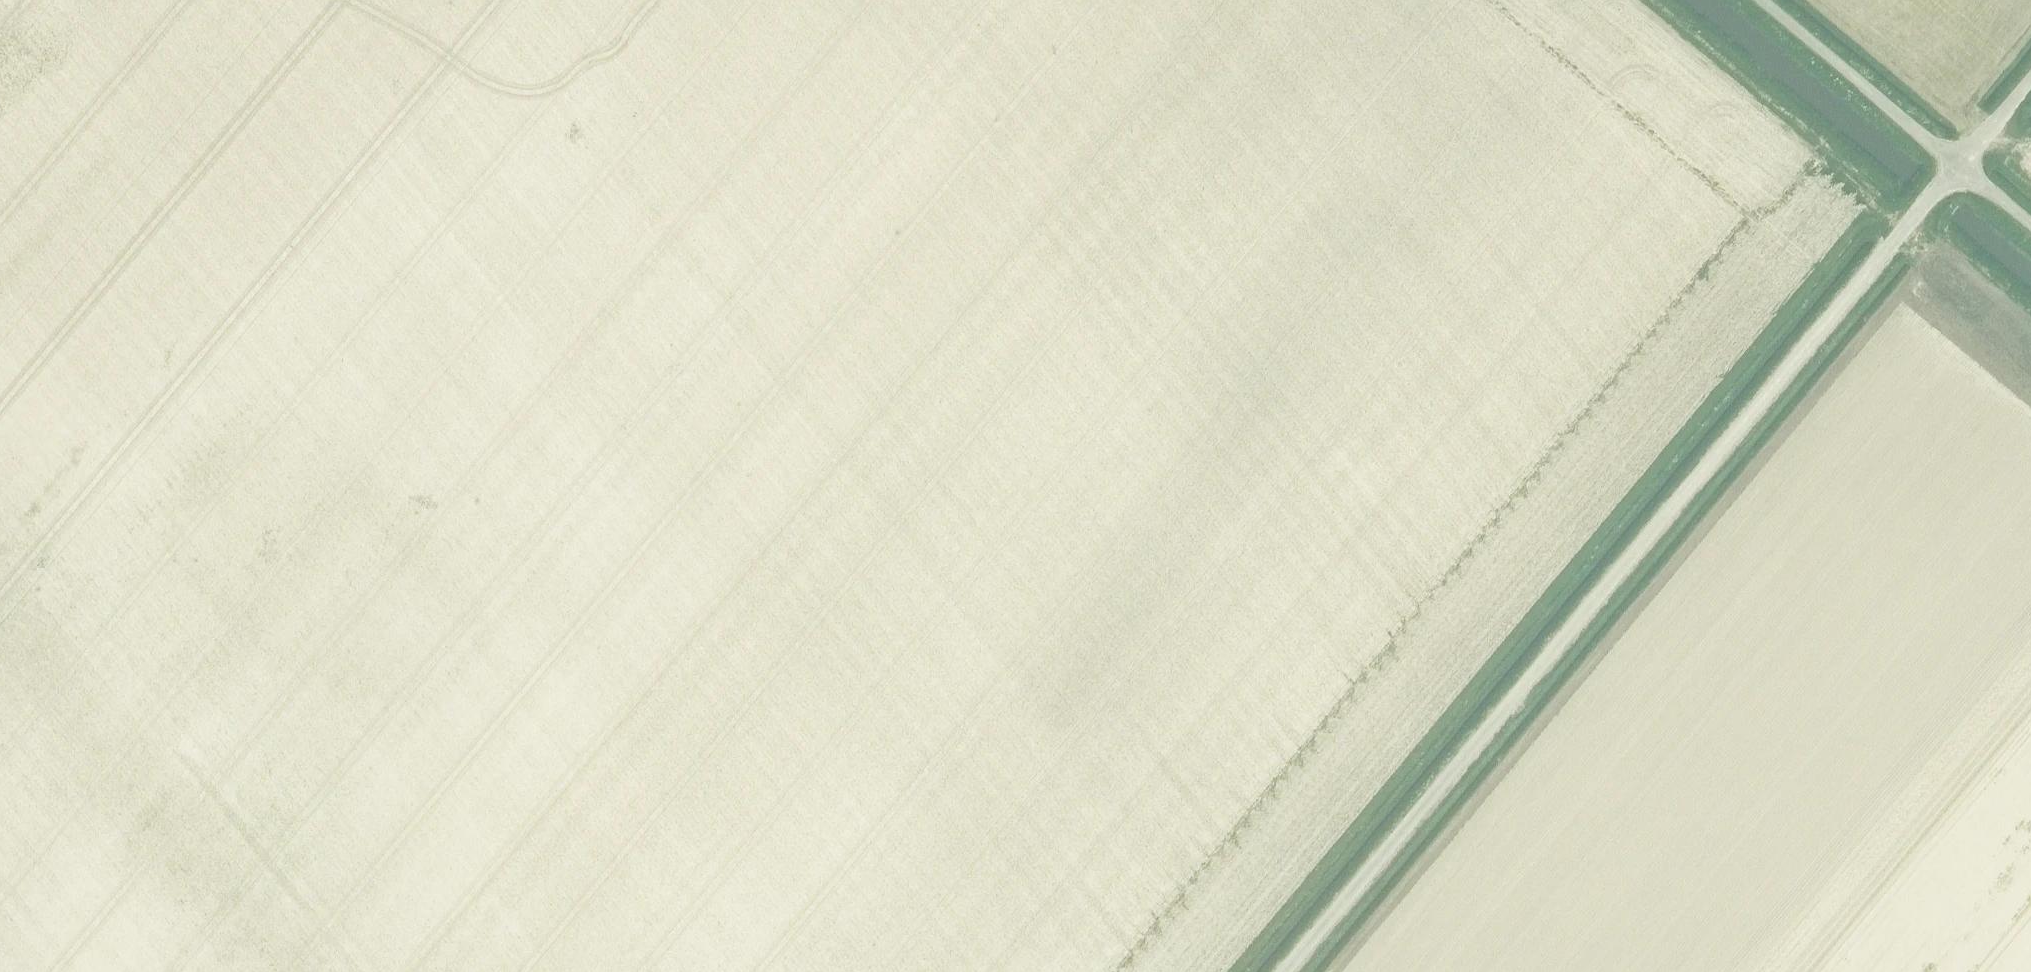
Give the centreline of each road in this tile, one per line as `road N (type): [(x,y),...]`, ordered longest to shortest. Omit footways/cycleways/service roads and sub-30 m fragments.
road 1 (unclassified): [(1290,971),(1958,167)]
road 2 (unclassified): [(1760,0),(1958,167)]

